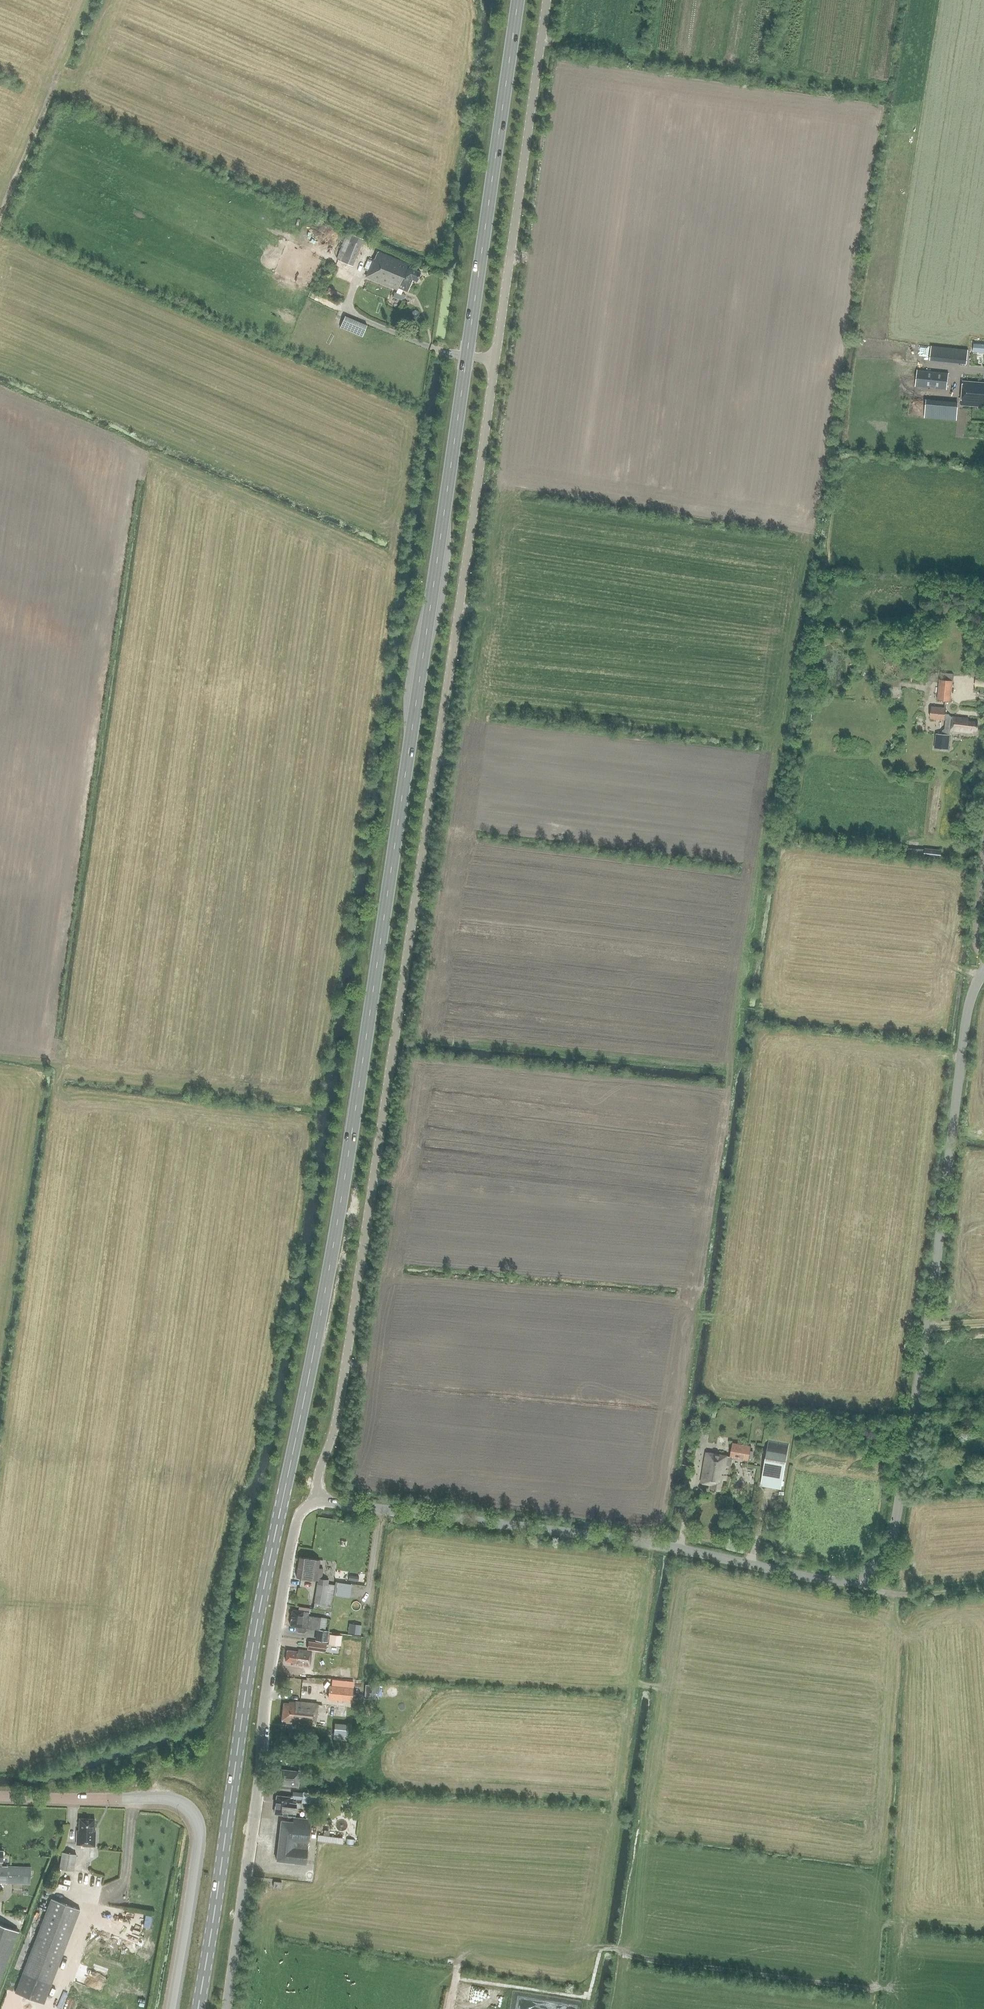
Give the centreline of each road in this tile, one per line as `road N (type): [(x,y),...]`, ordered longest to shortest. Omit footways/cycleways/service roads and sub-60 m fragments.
road 1 (primary): [(197,2008),(257,1609),(344,1177),(518,0)]
road 2 (unclassified): [(317,1502),(377,1161),(547,0)]
road 3 (unclassified): [(864,1578),(885,1561),(894,1529),(966,1014),(983,972)]
road 4 (unclassified): [(317,1502),(661,1544),(822,1580),(864,1578)]
road 5 (unclassified): [(226,2008),(278,1611),(293,1530),(317,1502)]
road 6 (tertiary): [(171,2008),(198,1832),(189,1809),(160,1797),(0,1797)]
road 7 (unclassified): [(864,1578),(908,1595),(983,1589)]

